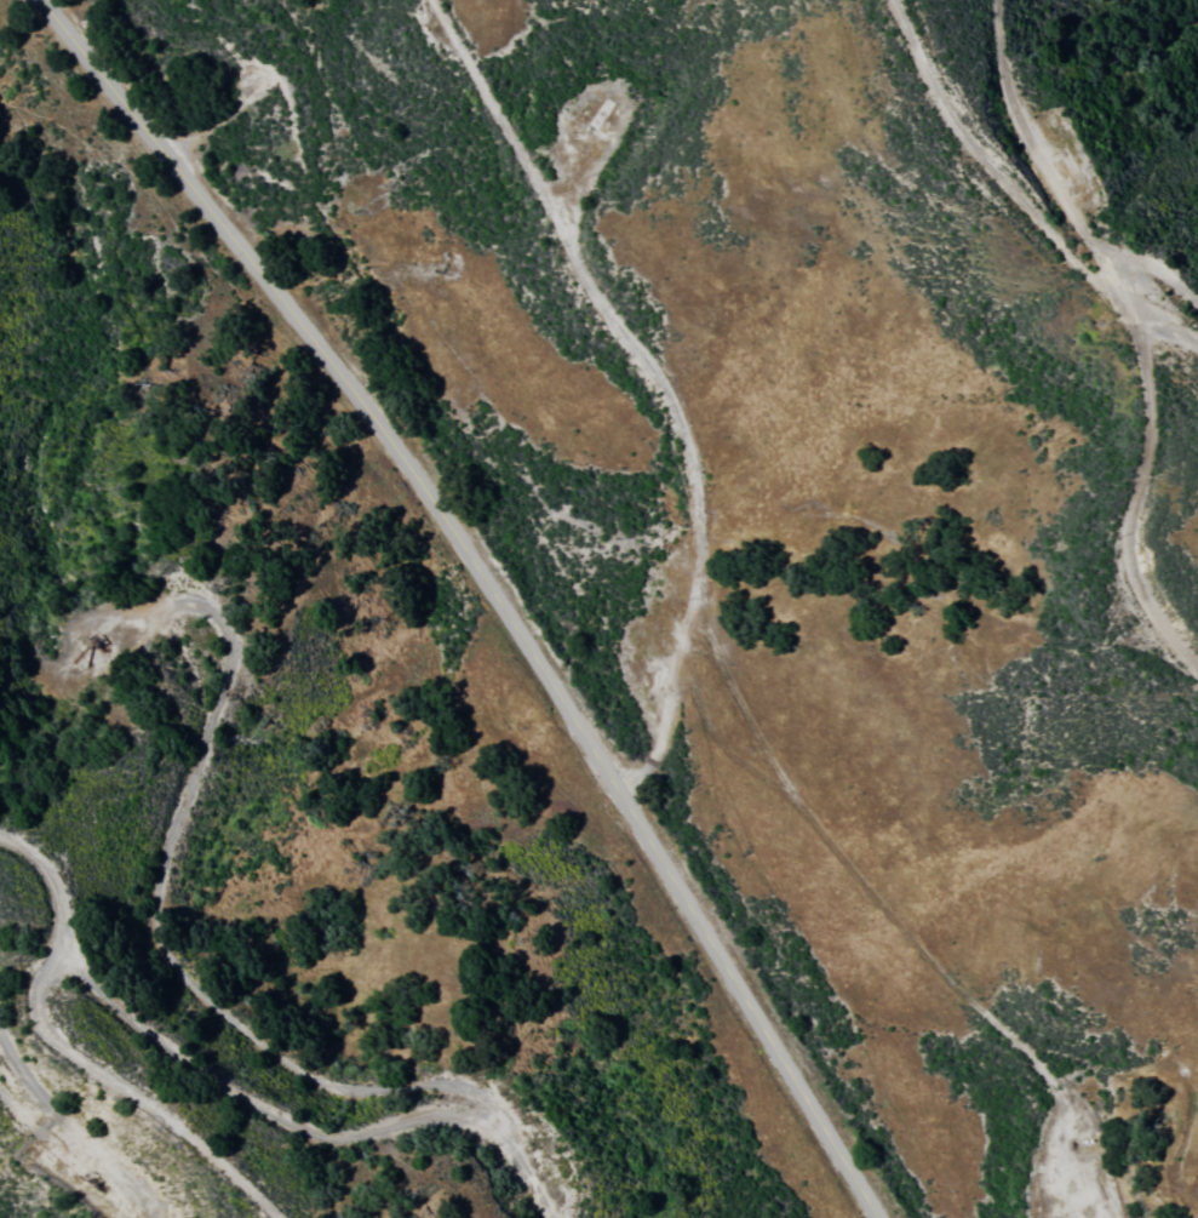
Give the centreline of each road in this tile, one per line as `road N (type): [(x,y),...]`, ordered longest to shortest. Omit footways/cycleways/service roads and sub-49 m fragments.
road 1 (tertiary): [(879,1217),(483,576),(336,362),(40,0)]
road 2 (residential): [(511,1137),(499,1105),(482,1090),(442,1079),(344,1083),(315,1076),(201,994),(164,950),(150,905),(231,671),(230,634),(217,614),(183,600),(82,650)]
road 3 (residential): [(543,1217),(511,1137),(446,1114),(372,1133),(315,1130),(202,1076),(56,959)]
road 4 (residential): [(0,842),(31,859),(58,902),(56,959),(38,991),(45,1028),(73,1056),(171,1119),(276,1217)]
road 5 (residential): [(1197,300),(1137,259),(1089,262),(1038,217),(964,126),(898,0)]
road 6 (residential): [(1197,668),(1164,629),(1133,555),(1150,398),(1131,322),(1089,262)]
road 7 (residential): [(991,0),(1010,115),(1044,177),(1104,241),(1137,259)]
road 8 (residential): [(156,1217),(78,1140),(0,1037)]
road 9 (residential): [(1115,1217),(1087,1094)]

